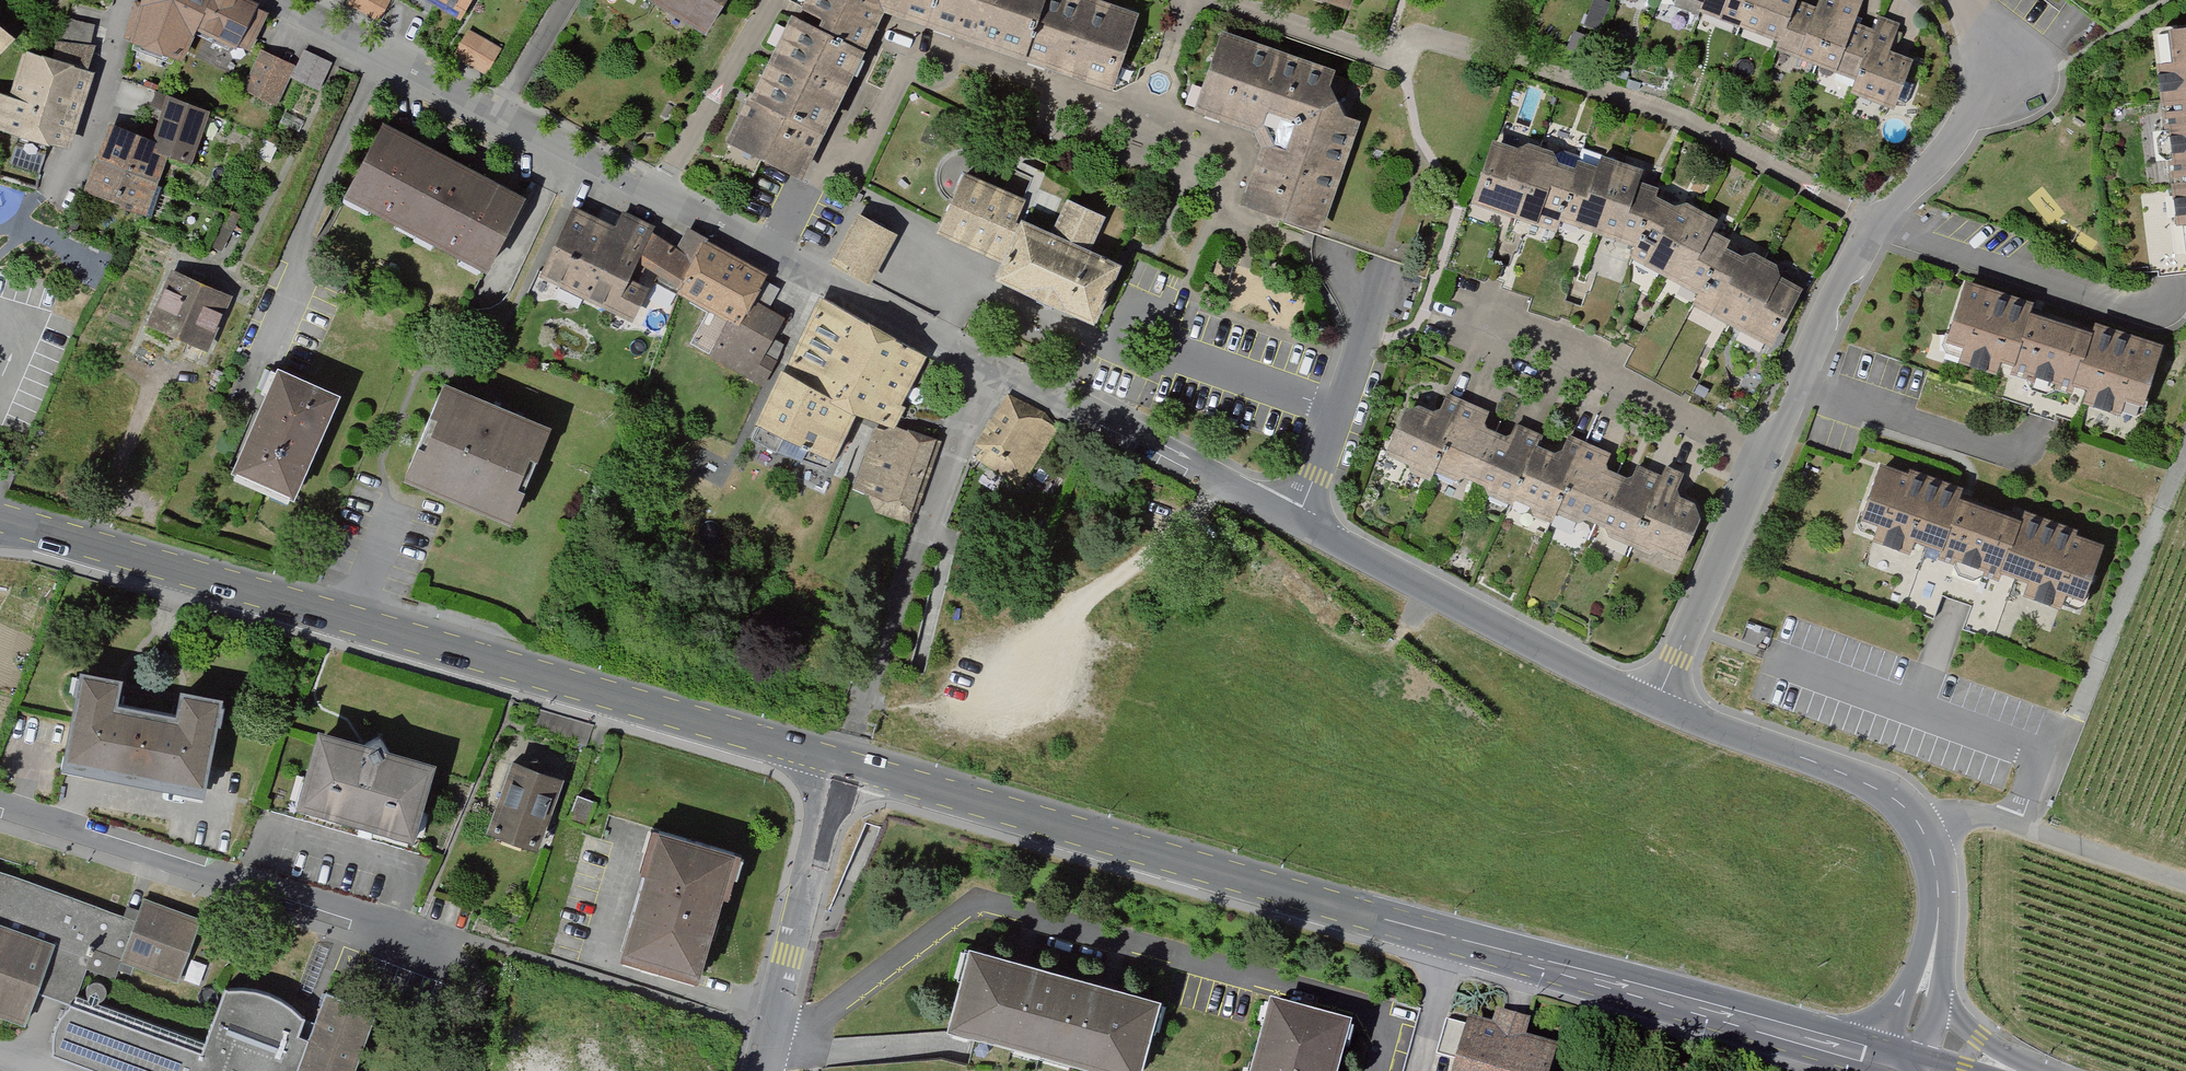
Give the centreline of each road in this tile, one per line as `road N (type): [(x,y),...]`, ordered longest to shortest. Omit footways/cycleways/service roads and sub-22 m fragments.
road 1 (primary): [(837,766),(0,520)]
road 2 (residential): [(277,0),(982,370)]
road 3 (residential): [(1296,521),(1654,706),(1897,808),(1930,862),(1938,917)]
road 4 (primary): [(1454,939),(837,766)]
road 5 (residential): [(0,810),(438,943)]
road 6 (primary): [(1863,1053),(1454,939)]
road 7 (residential): [(982,370),(1104,416),(1296,521)]
road 8 (residential): [(756,1070),(837,766)]
road 9 (unclassified): [(837,766),(924,526)]
road 10 (track): [(2185,885),(2024,827)]
road 11 (residential): [(924,526),(982,370)]
road 12 (residential): [(1938,917),(1909,984),(1863,1053)]
road 13 (residential): [(1454,939),(1417,1070)]
road 14 (residential): [(2049,1070),(1980,1036),(1938,997)]

